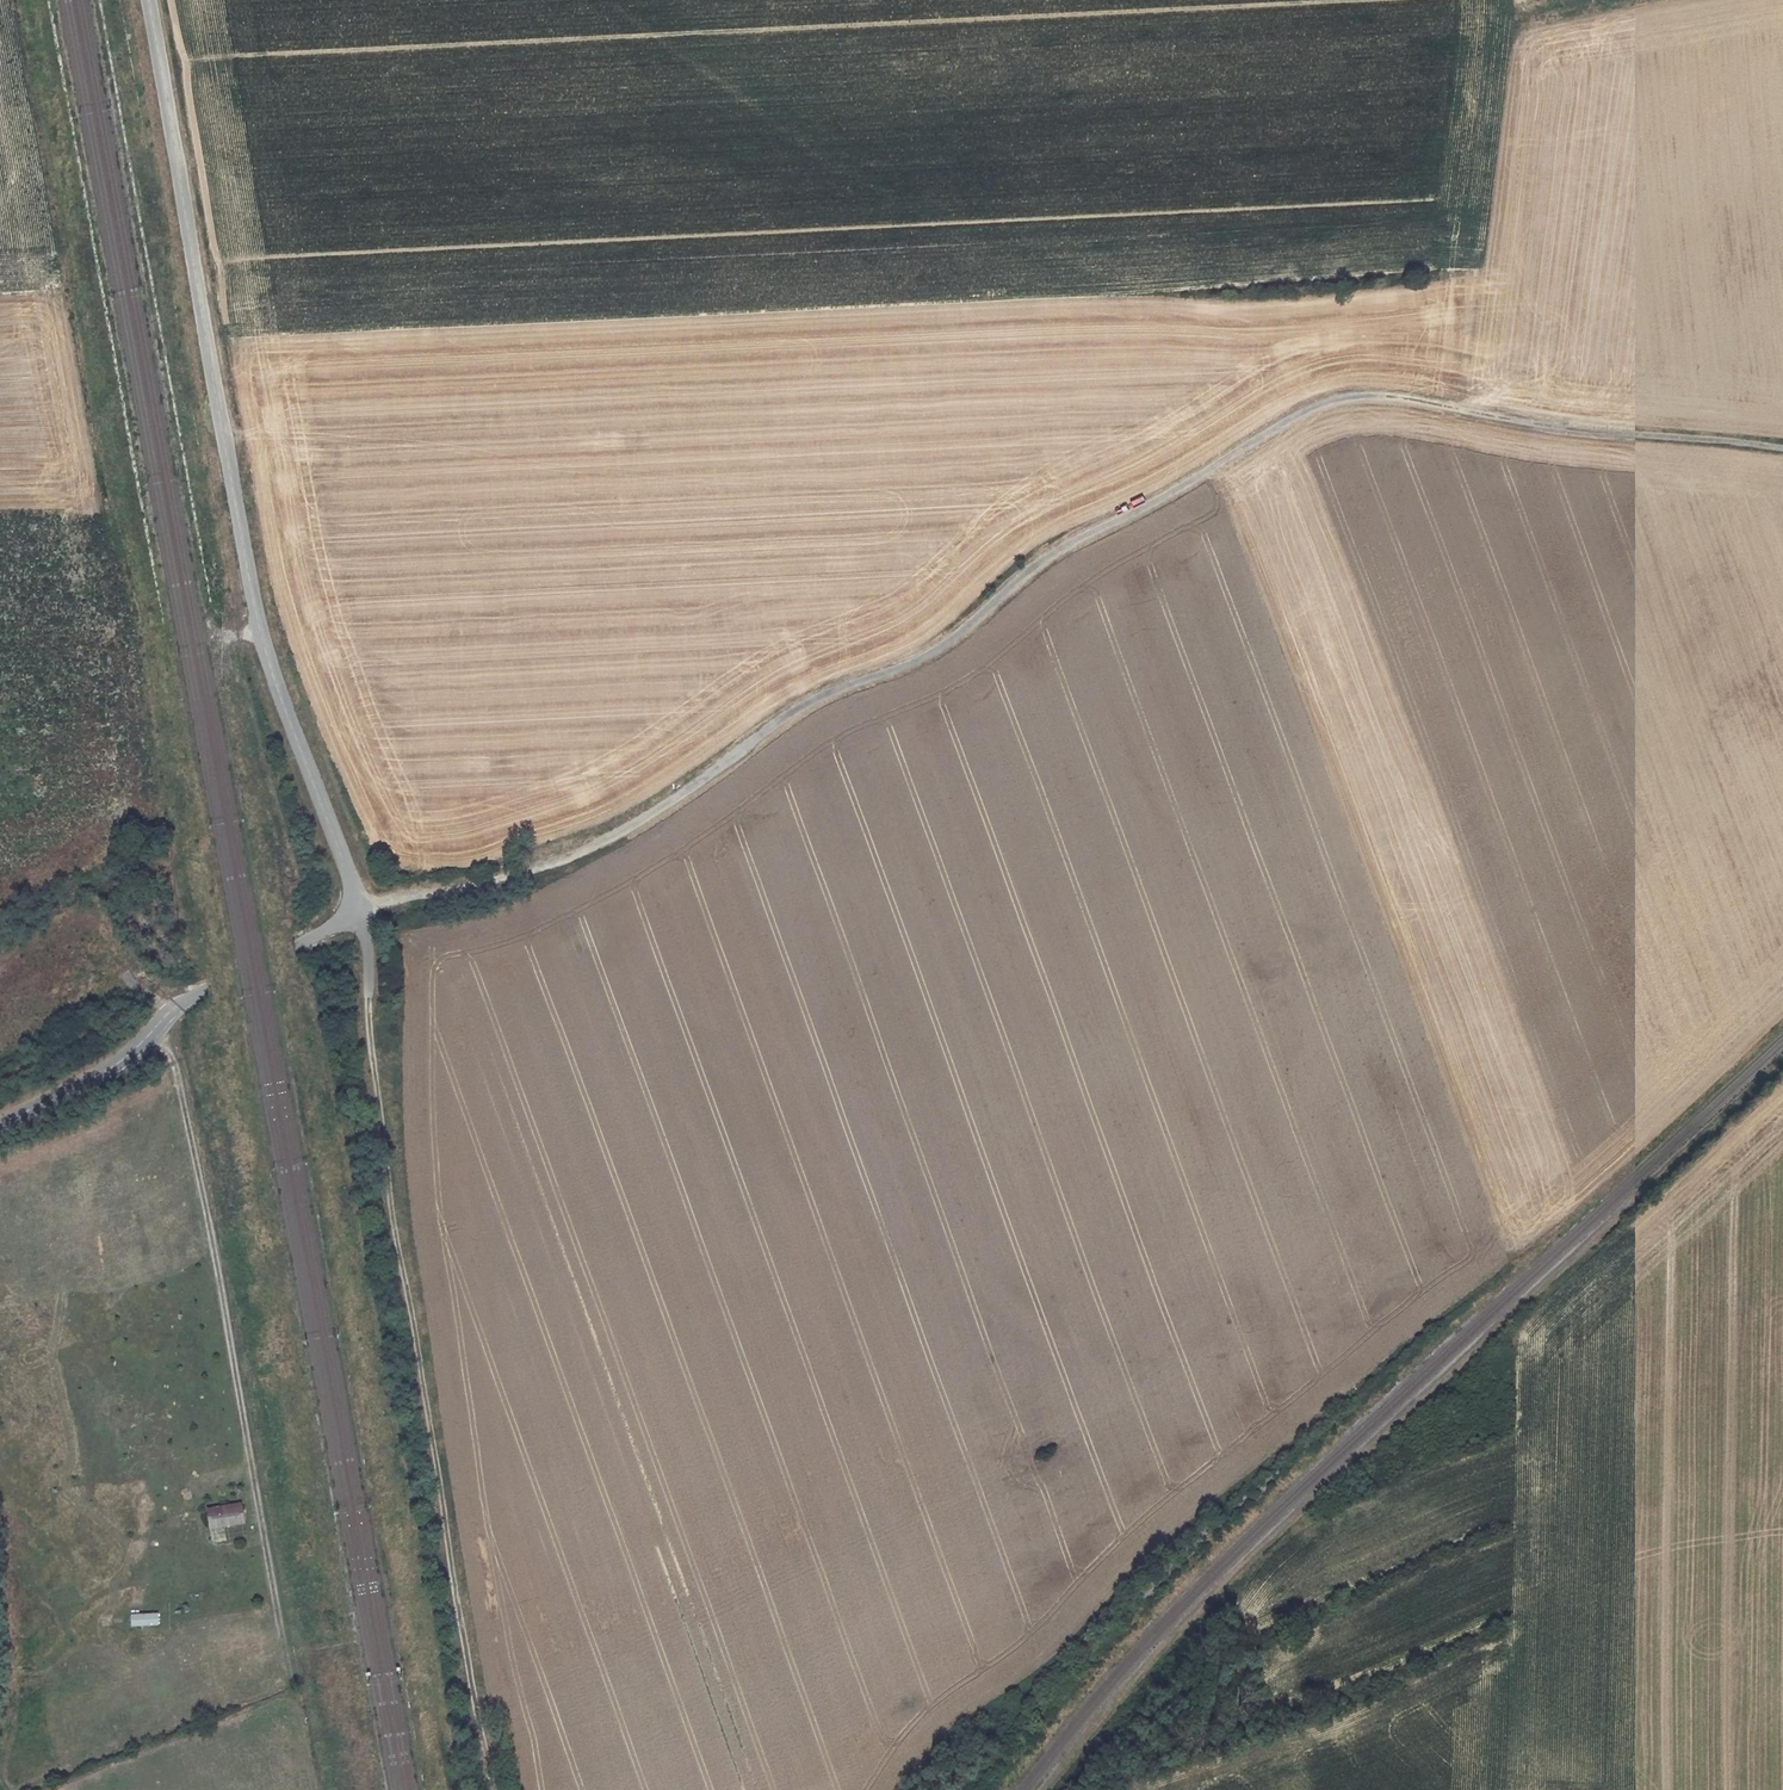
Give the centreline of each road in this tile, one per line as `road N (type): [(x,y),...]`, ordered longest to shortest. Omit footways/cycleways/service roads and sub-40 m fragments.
road 1 (track): [(1782,447),(1604,433),(1358,393),(1337,397),(1250,442),(1159,506),(1053,553),(930,655),(795,708),(647,822)]
road 2 (unclassified): [(363,908),(259,630),(148,0)]
road 3 (residential): [(0,1122),(109,1068),(188,998),(363,908)]
road 4 (unclassified): [(647,822),(531,870),(363,908)]

